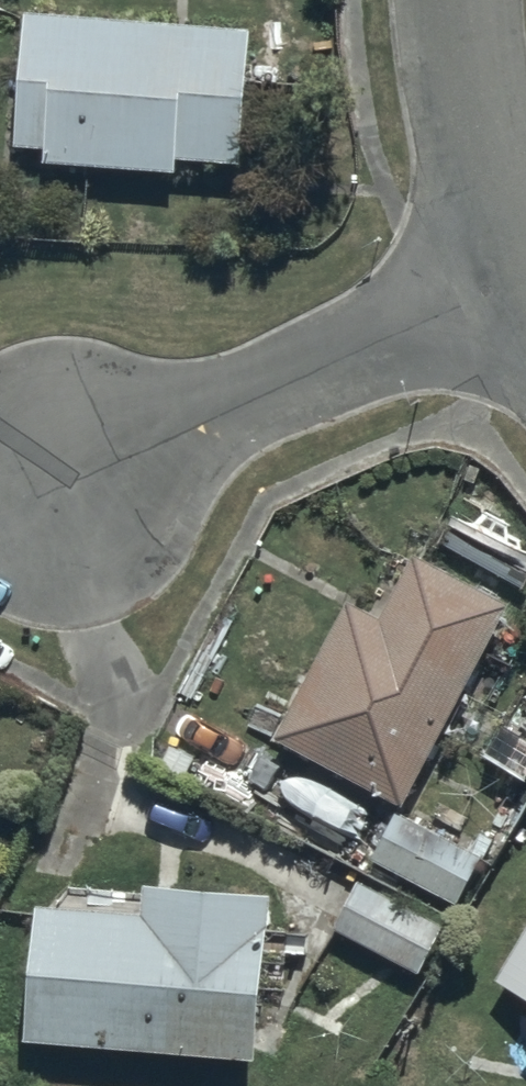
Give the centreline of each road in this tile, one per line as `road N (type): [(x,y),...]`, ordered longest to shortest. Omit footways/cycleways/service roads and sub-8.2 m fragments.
road 1 (residential): [(35,496),(525,274)]
road 2 (residential): [(525,274),(476,124),(461,0)]

